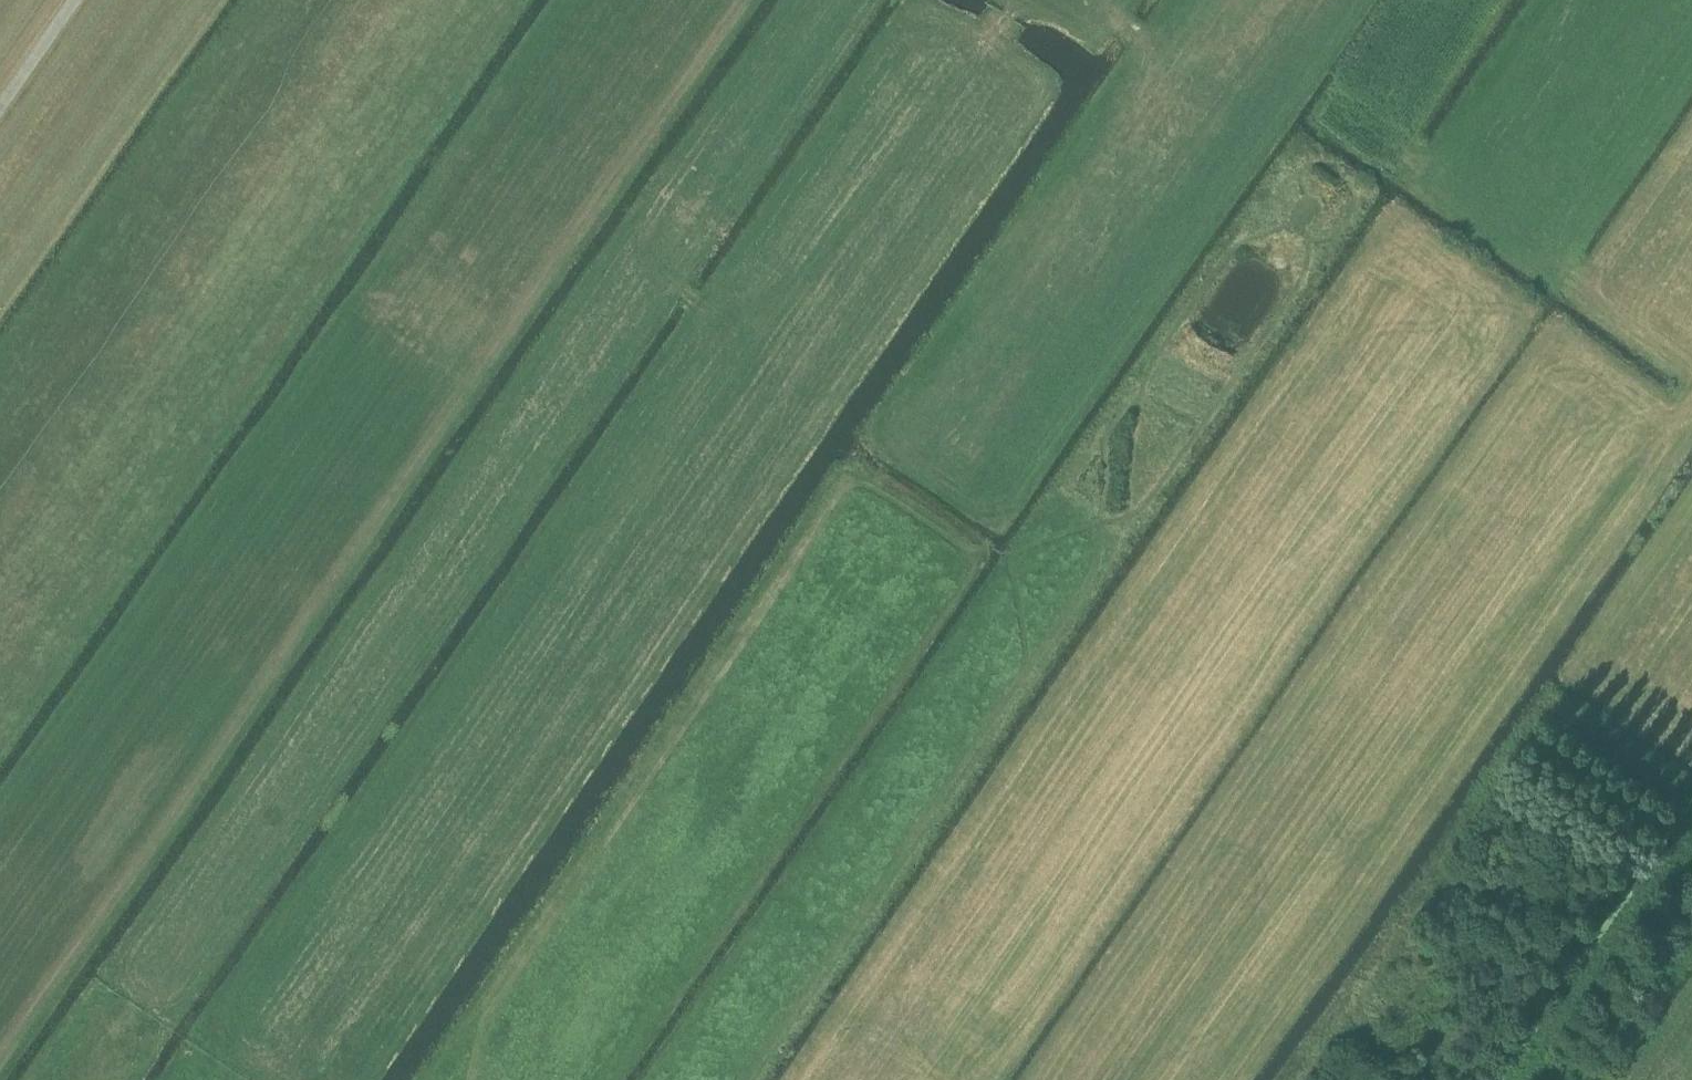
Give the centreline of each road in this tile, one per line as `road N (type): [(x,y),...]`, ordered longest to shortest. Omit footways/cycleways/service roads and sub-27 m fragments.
road 1 (track): [(0,107),(75,0)]

